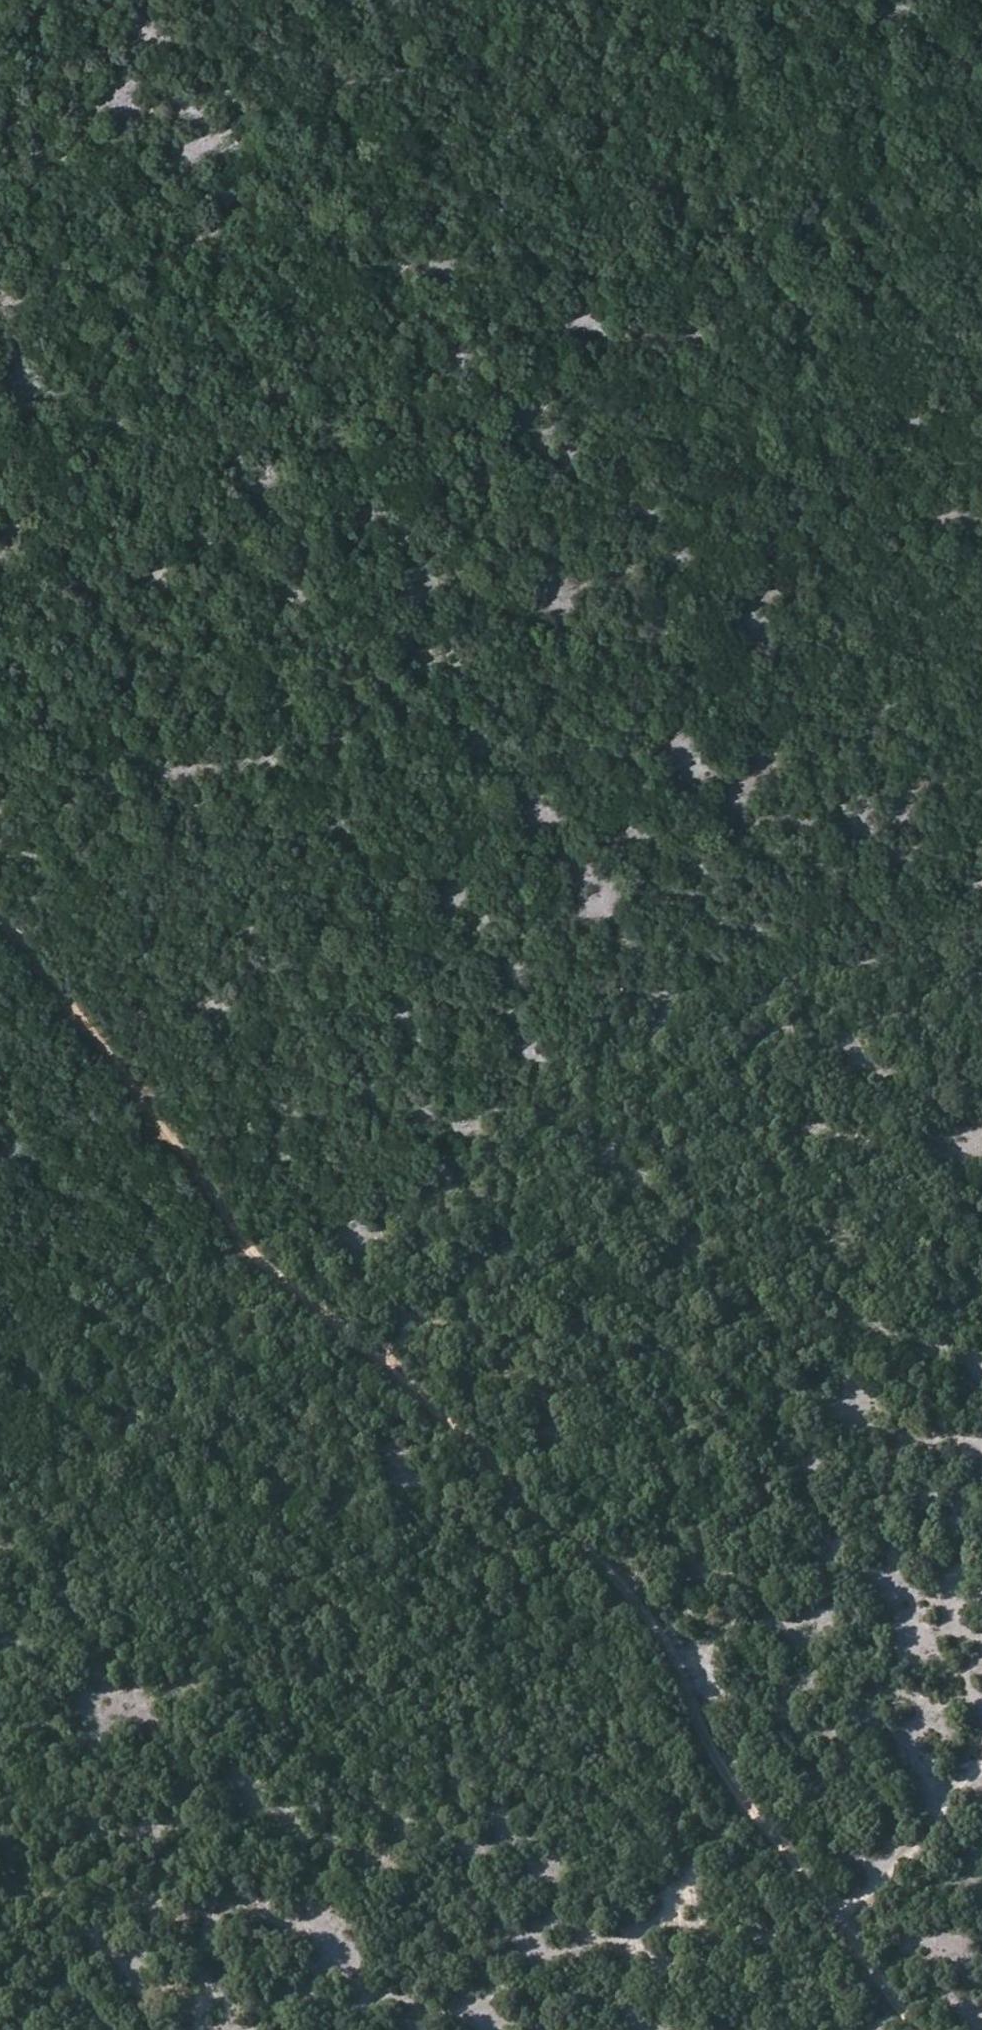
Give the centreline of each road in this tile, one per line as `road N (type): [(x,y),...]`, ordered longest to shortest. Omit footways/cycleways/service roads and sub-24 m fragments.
road 1 (track): [(0,910),(258,1261),(479,1446),(528,1512),(635,1599),(737,1793),(839,1920)]
road 2 (track): [(839,1920),(919,2029)]

